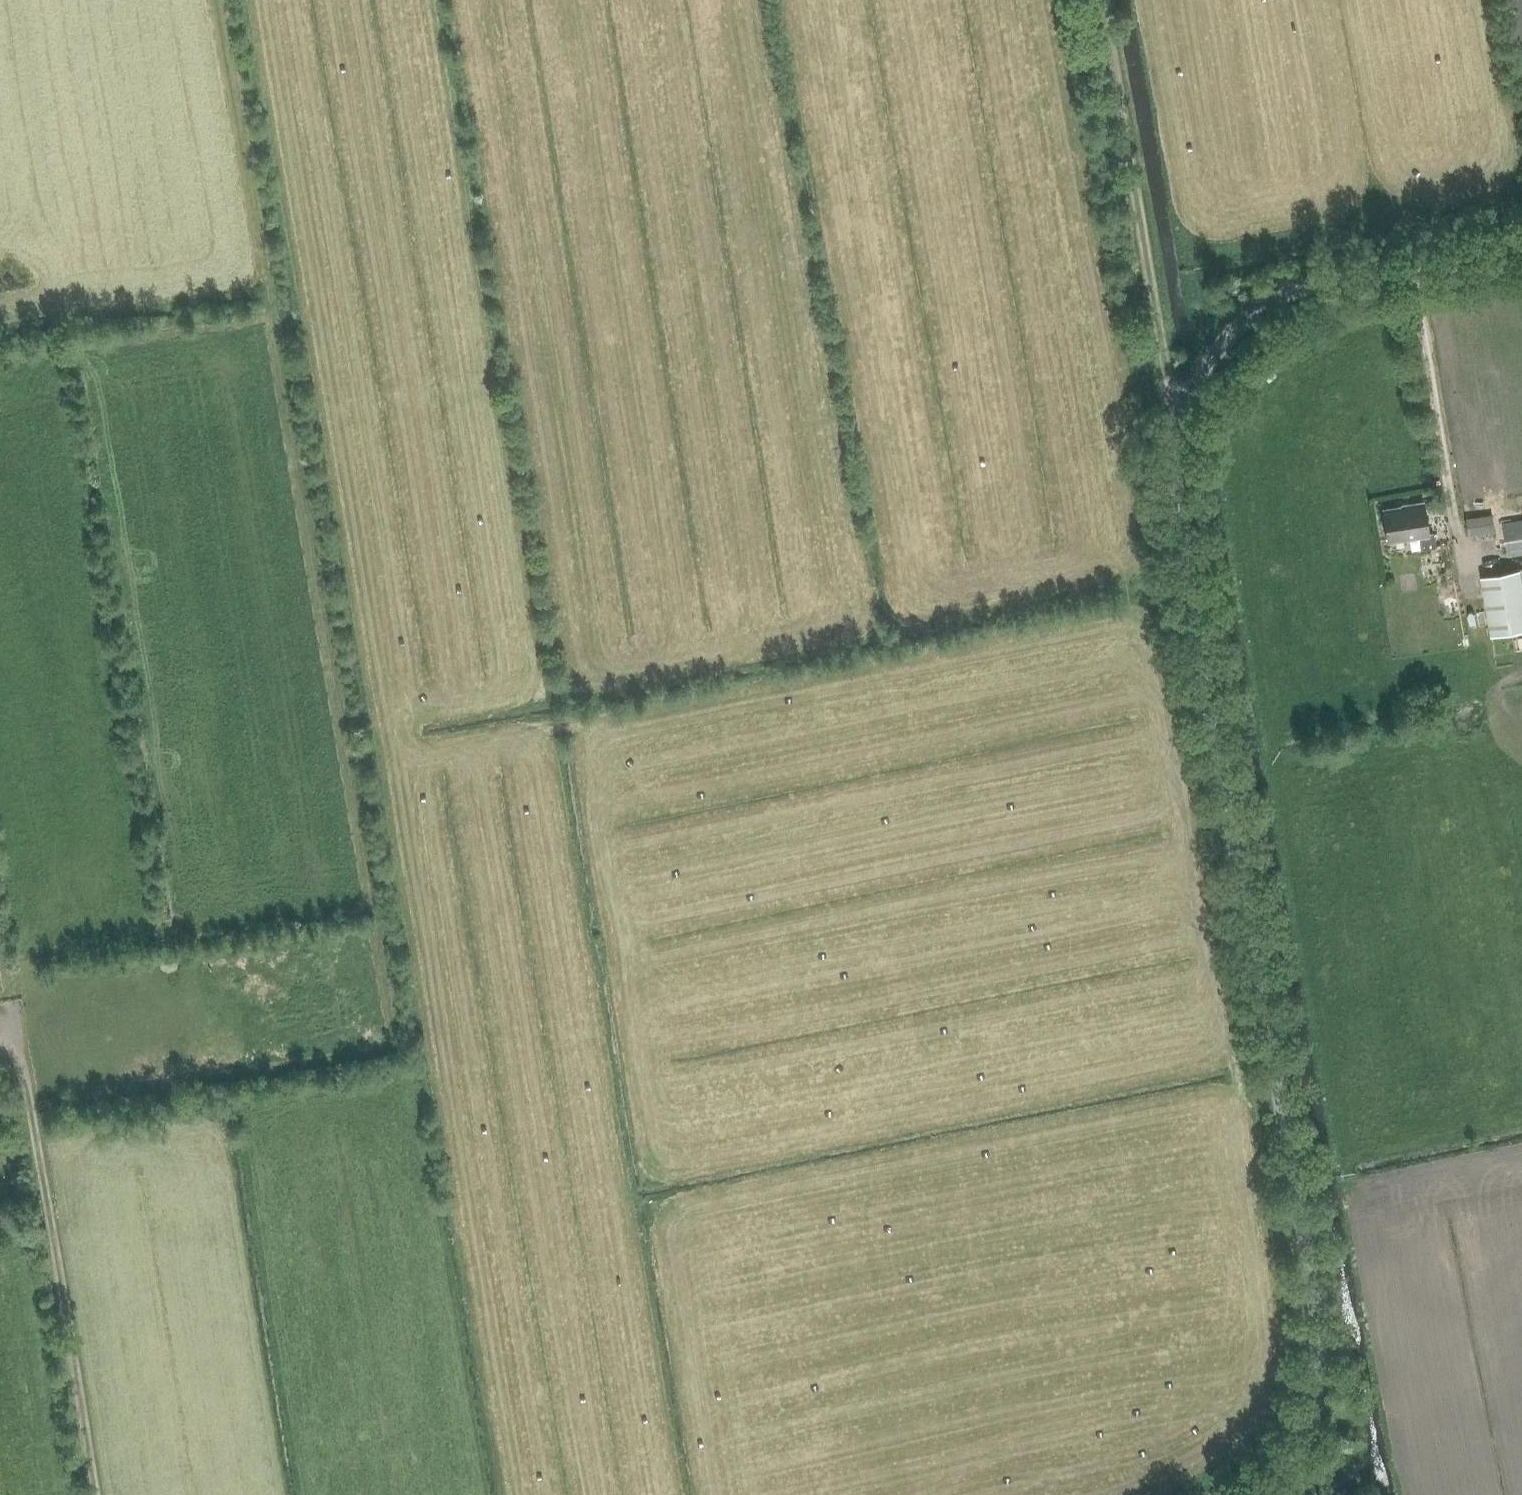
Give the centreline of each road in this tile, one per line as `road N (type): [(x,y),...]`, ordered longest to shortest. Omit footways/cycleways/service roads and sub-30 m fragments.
road 1 (unclassified): [(1242,1494),(1291,1434),(1306,1385),(1316,1273),(1306,1162),(1193,515),(1188,404),(1215,352),(1292,285),(1364,262),(1521,236)]
road 2 (track): [(92,1494),(7,992)]
road 3 (track): [(1097,0),(1167,379),(1188,404)]

